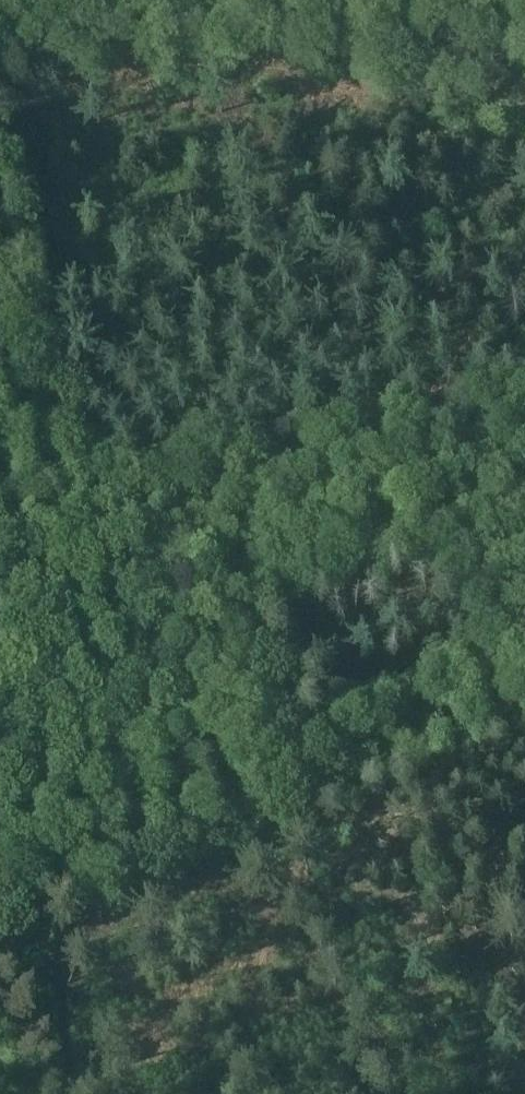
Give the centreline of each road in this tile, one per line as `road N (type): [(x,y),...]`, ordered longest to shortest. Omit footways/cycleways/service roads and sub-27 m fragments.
road 1 (track): [(0,121),(163,850)]
road 2 (track): [(524,111),(236,64),(135,70),(0,118)]
road 3 (track): [(163,850),(349,792),(524,722)]
road 4 (track): [(0,907),(163,850)]

